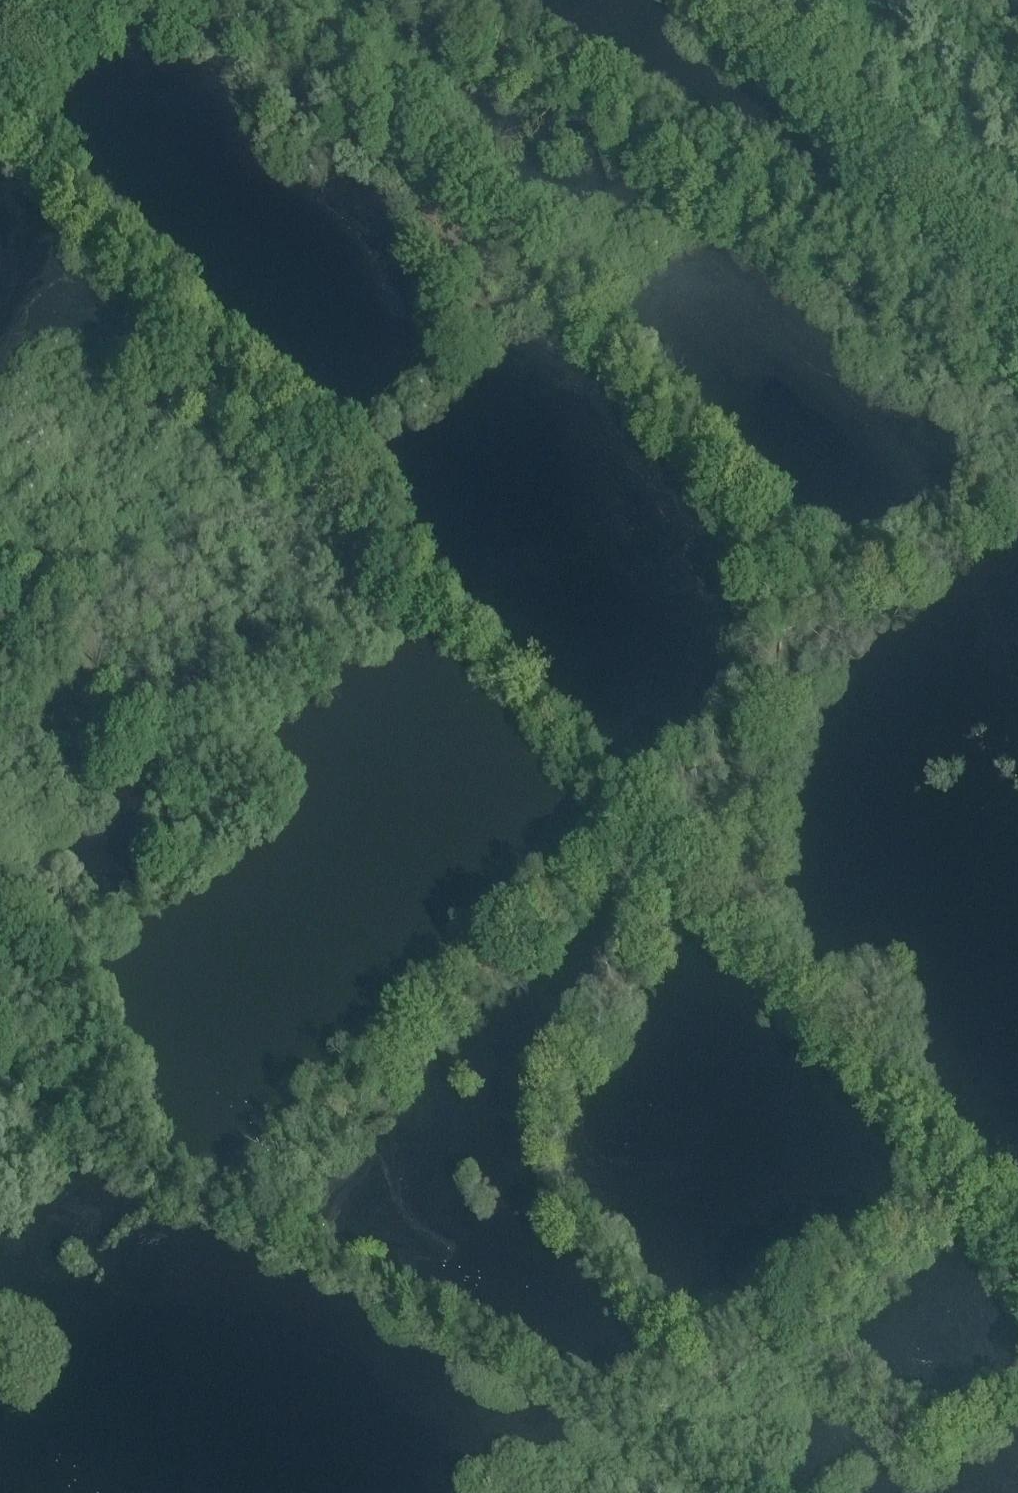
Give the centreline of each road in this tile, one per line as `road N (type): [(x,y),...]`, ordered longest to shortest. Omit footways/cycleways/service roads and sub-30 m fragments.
road 1 (unclassified): [(1017,295),(750,0)]

